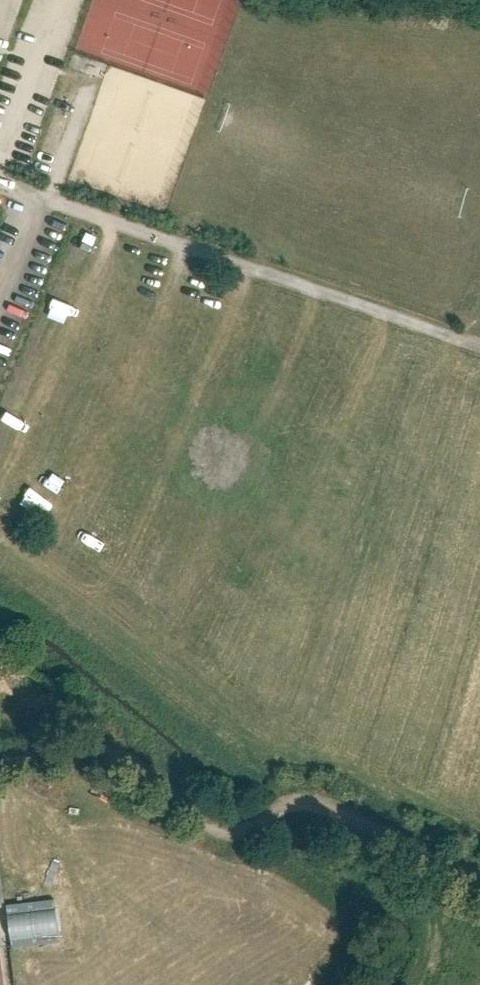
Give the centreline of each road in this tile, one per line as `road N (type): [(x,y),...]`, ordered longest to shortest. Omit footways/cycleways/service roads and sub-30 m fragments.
road 1 (track): [(479,881),(323,807),(300,804),(254,826),(221,827),(141,767),(112,756),(82,748),(0,759)]

